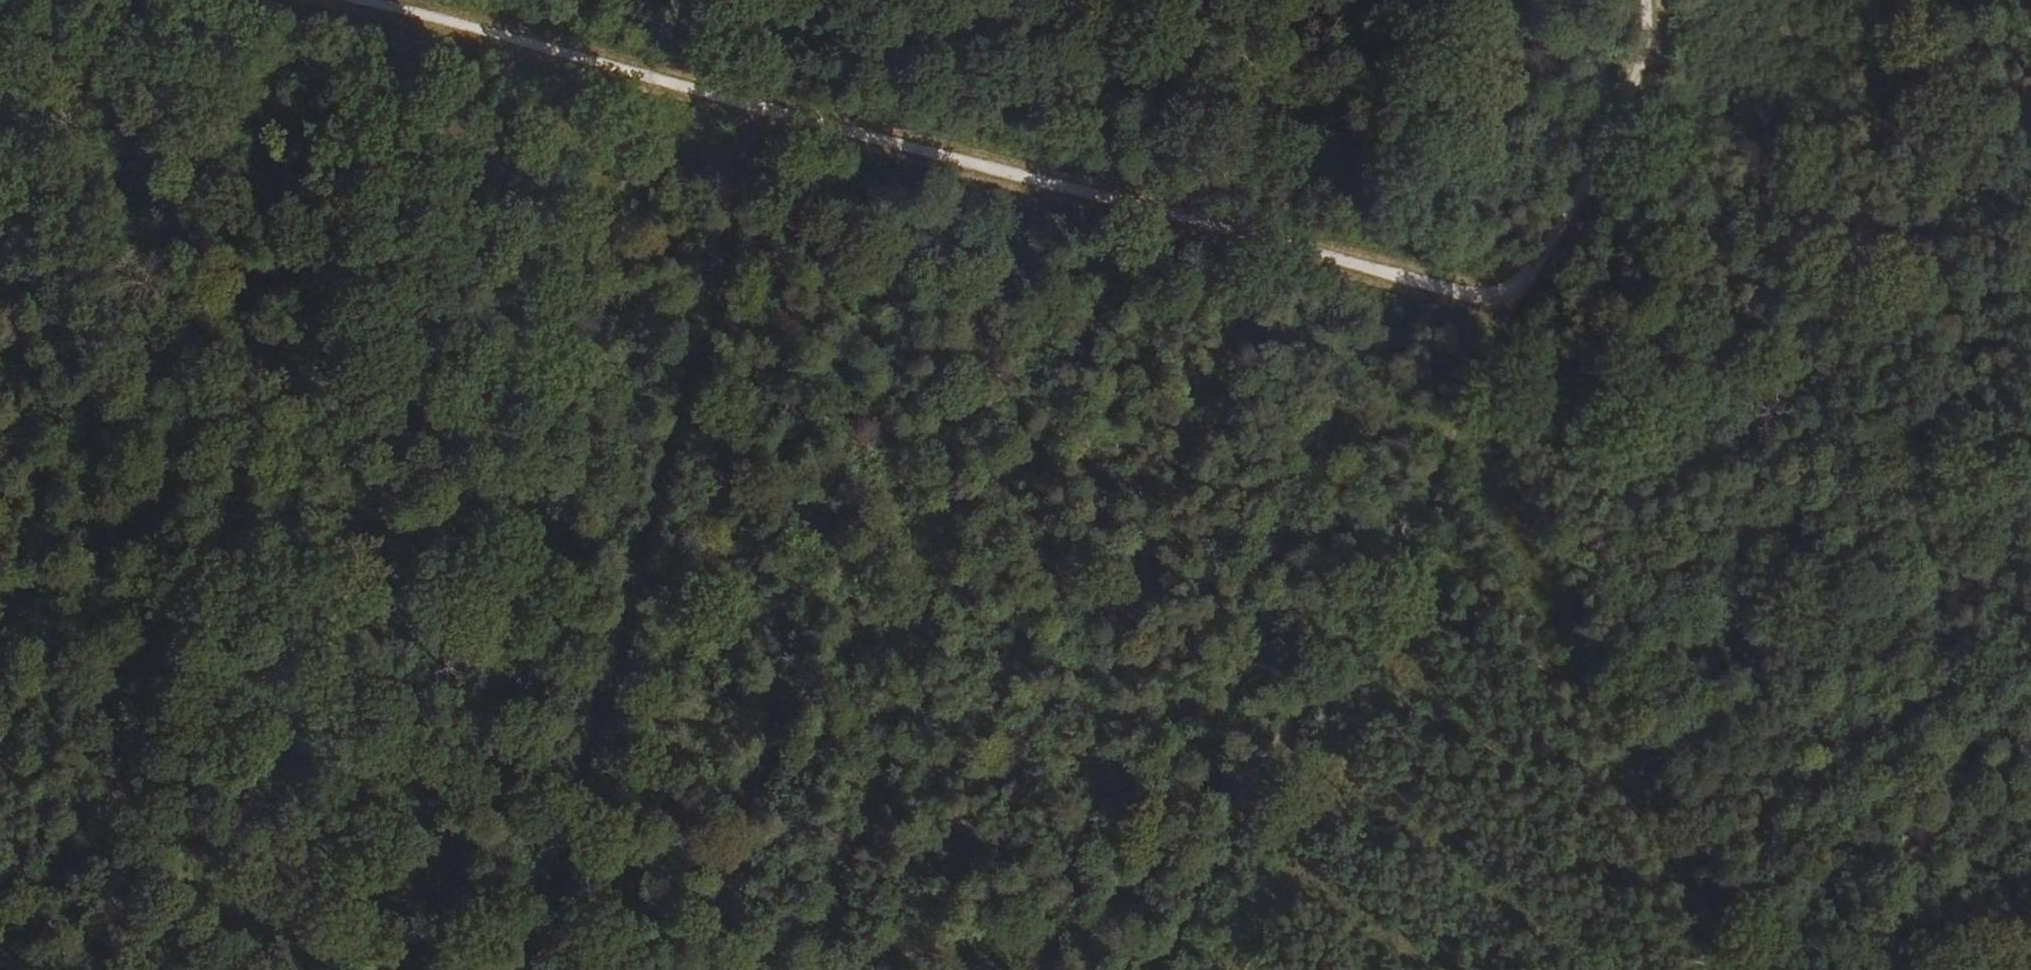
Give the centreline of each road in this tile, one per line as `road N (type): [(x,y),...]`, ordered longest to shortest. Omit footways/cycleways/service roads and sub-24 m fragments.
road 1 (track): [(377,0),(1305,250),(1500,312)]
road 2 (track): [(1500,312),(1595,185),(1635,104),(1646,63),(1639,0)]

